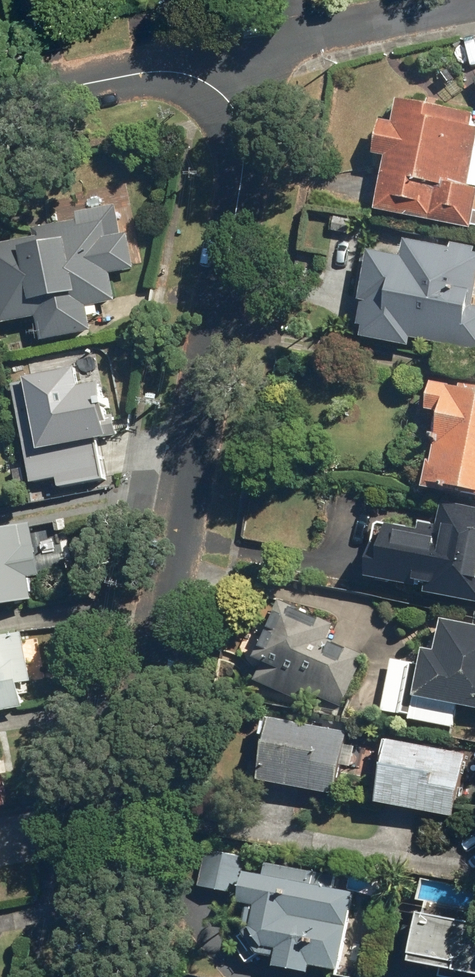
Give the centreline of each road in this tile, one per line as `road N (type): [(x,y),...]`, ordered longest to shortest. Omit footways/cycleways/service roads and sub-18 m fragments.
road 1 (residential): [(205,63),(244,123),(245,151),(225,299),(95,976)]
road 2 (residential): [(450,0),(205,63)]
road 3 (residential): [(205,63),(0,96)]

